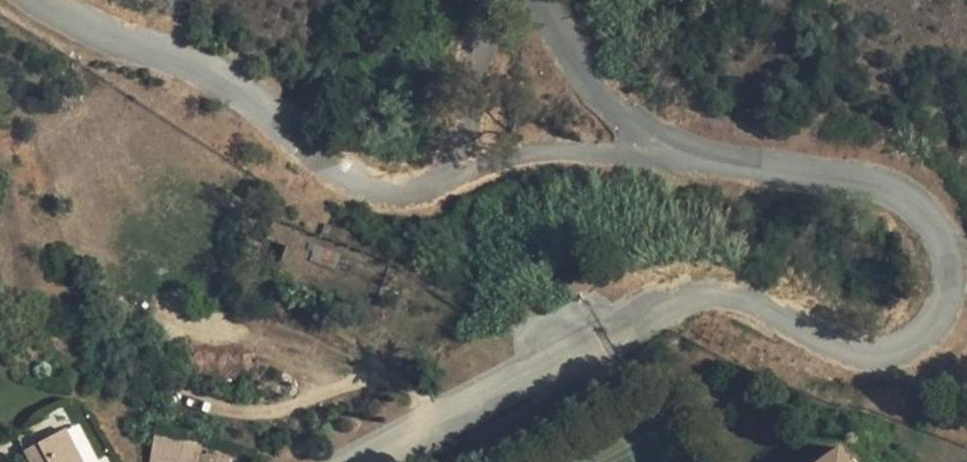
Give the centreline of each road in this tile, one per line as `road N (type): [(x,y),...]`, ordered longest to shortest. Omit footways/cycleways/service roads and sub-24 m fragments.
road 1 (residential): [(966,303),(936,345),(881,370),(745,316),(682,319),(383,461)]
road 2 (residential): [(65,0),(183,70),(276,107),(367,188),(409,199),(464,189)]
road 3 (residential): [(693,171),(927,211),(955,243),(966,286)]
road 4 (residential): [(693,171),(581,68),(533,0)]
road 5 (residential): [(464,189),(553,168),(693,171)]
road 6 (residential): [(511,0),(464,189)]

